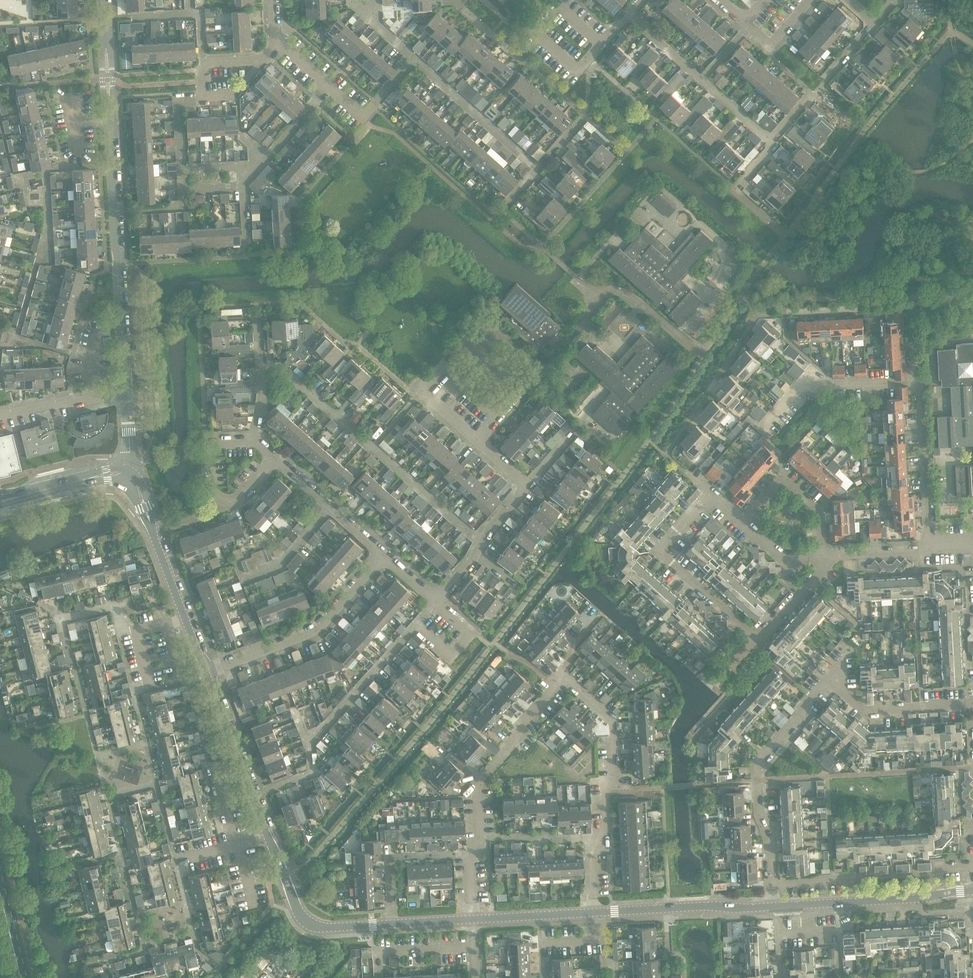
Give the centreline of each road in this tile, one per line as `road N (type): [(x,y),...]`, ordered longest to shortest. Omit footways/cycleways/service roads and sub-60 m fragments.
road 1 (residential): [(594,913),(593,854),(604,835),(603,793),(615,780),(615,722),(562,679),(477,789),(475,919)]
road 2 (unclassified): [(127,394),(103,0)]
road 3 (tertiary): [(205,672),(300,914),(317,926),(394,924)]
road 4 (residential): [(476,439),(523,486),(477,555),(437,596),(383,556)]
road 5 (residential): [(745,522),(712,495),(660,552),(756,640)]
road 6 (residential): [(911,305),(930,546)]
road 7 (residential): [(769,885),(757,763),(830,677)]
road 8 (residential): [(205,672),(318,628),(383,556)]
road 9 (tertiary): [(124,476),(139,490),(205,672)]
road 10 (tertiary): [(594,913),(770,906)]
road 11 (residential): [(275,458),(236,499),(219,497),(216,447),(261,446)]
road 12 (tertiary): [(805,905),(972,891)]
road 13 (residential): [(830,677),(866,710),(972,704)]
road 14 (residential): [(827,558),(820,516),(782,478),(745,522)]
road 15 (residential): [(383,556),(275,458)]
road 16 (residential): [(282,44),(363,117),(376,102)]
road 17 (unclassified): [(0,415),(127,394)]
road 18 (tertiary): [(0,500),(124,476)]
road 19 (residential): [(476,439),(529,379),(506,347)]

